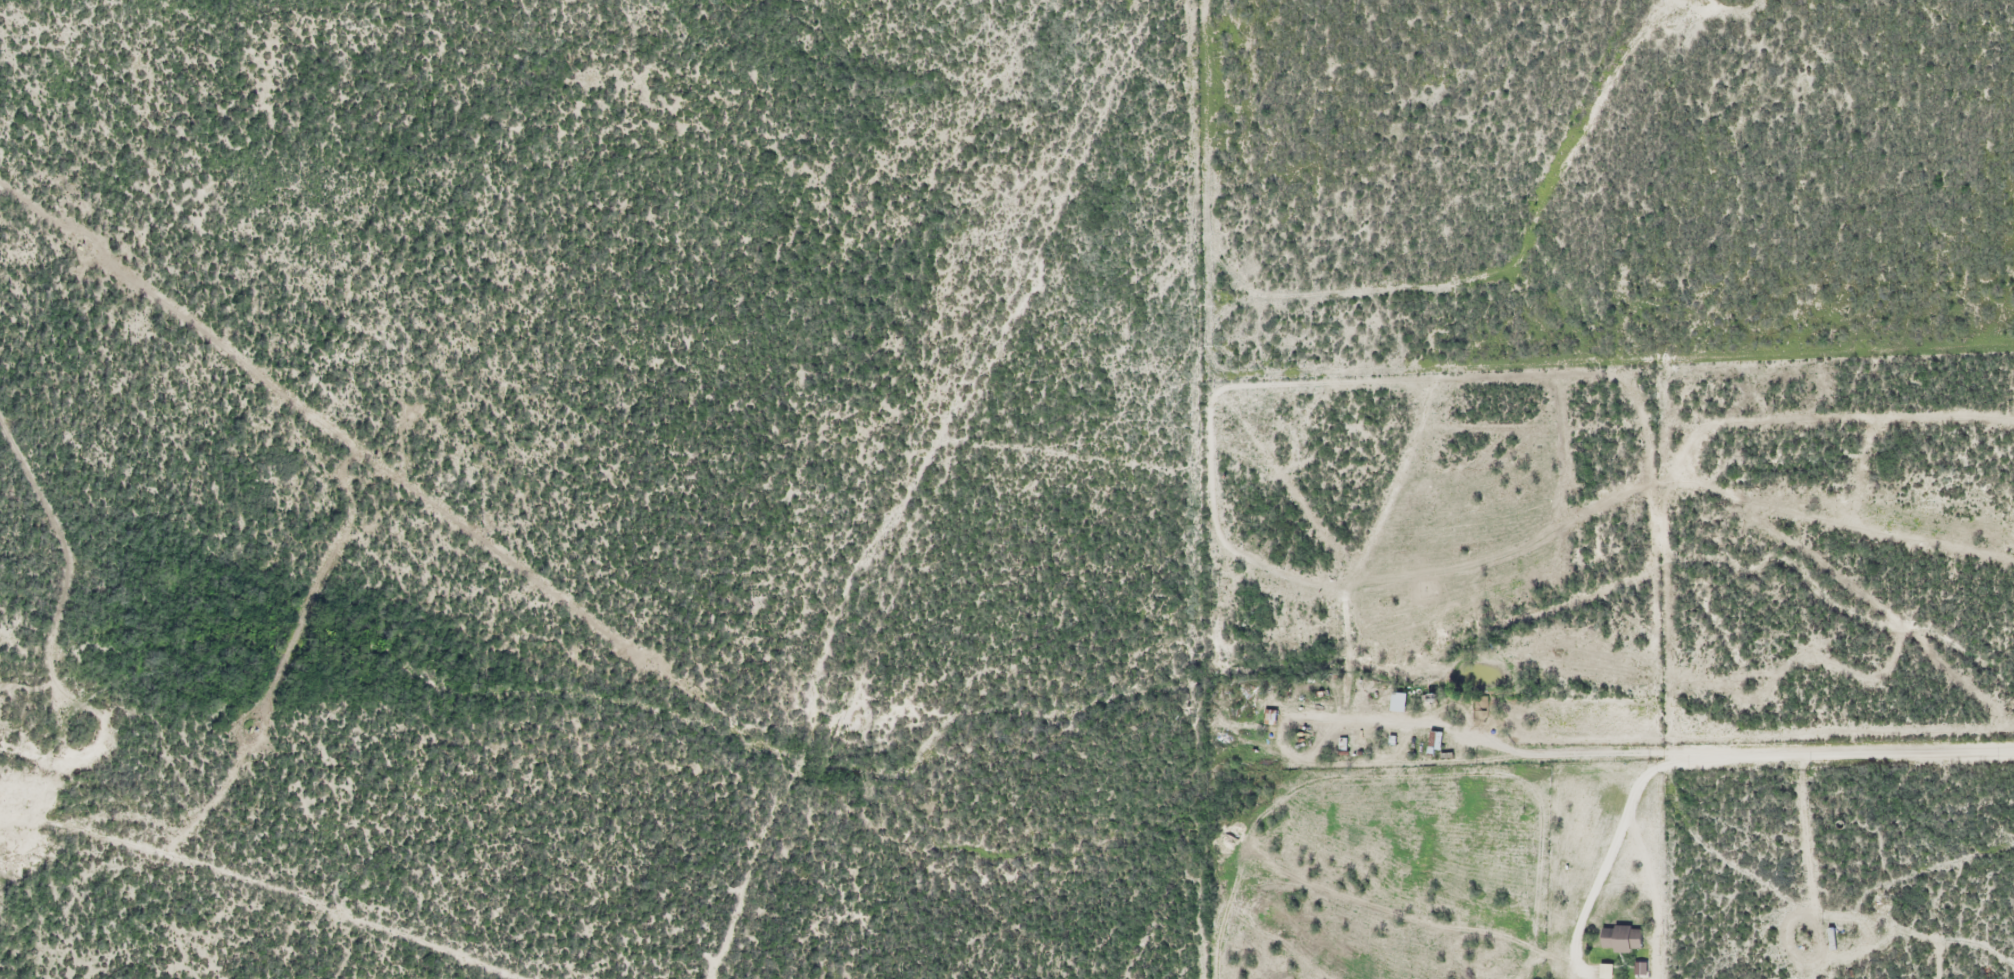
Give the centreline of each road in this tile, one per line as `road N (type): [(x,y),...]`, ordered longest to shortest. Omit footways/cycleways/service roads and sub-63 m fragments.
road 1 (residential): [(2013,745),(1670,753)]

